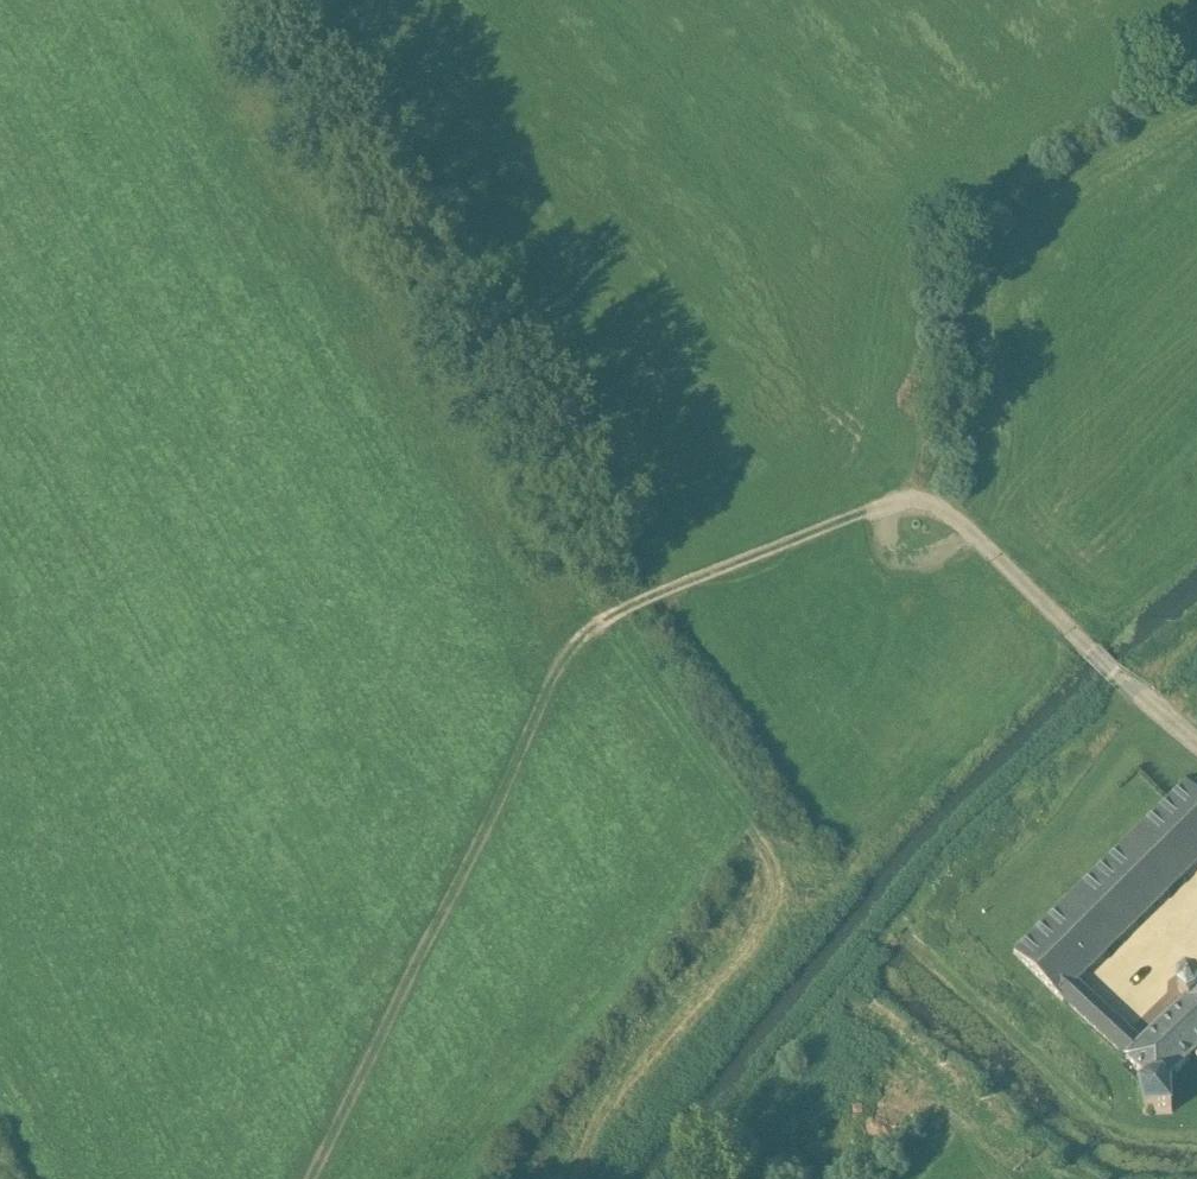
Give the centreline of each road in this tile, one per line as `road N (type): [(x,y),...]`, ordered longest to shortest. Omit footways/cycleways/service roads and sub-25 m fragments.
road 1 (track): [(580,638),(633,607),(877,507),(917,504),(952,521),(1196,748)]

